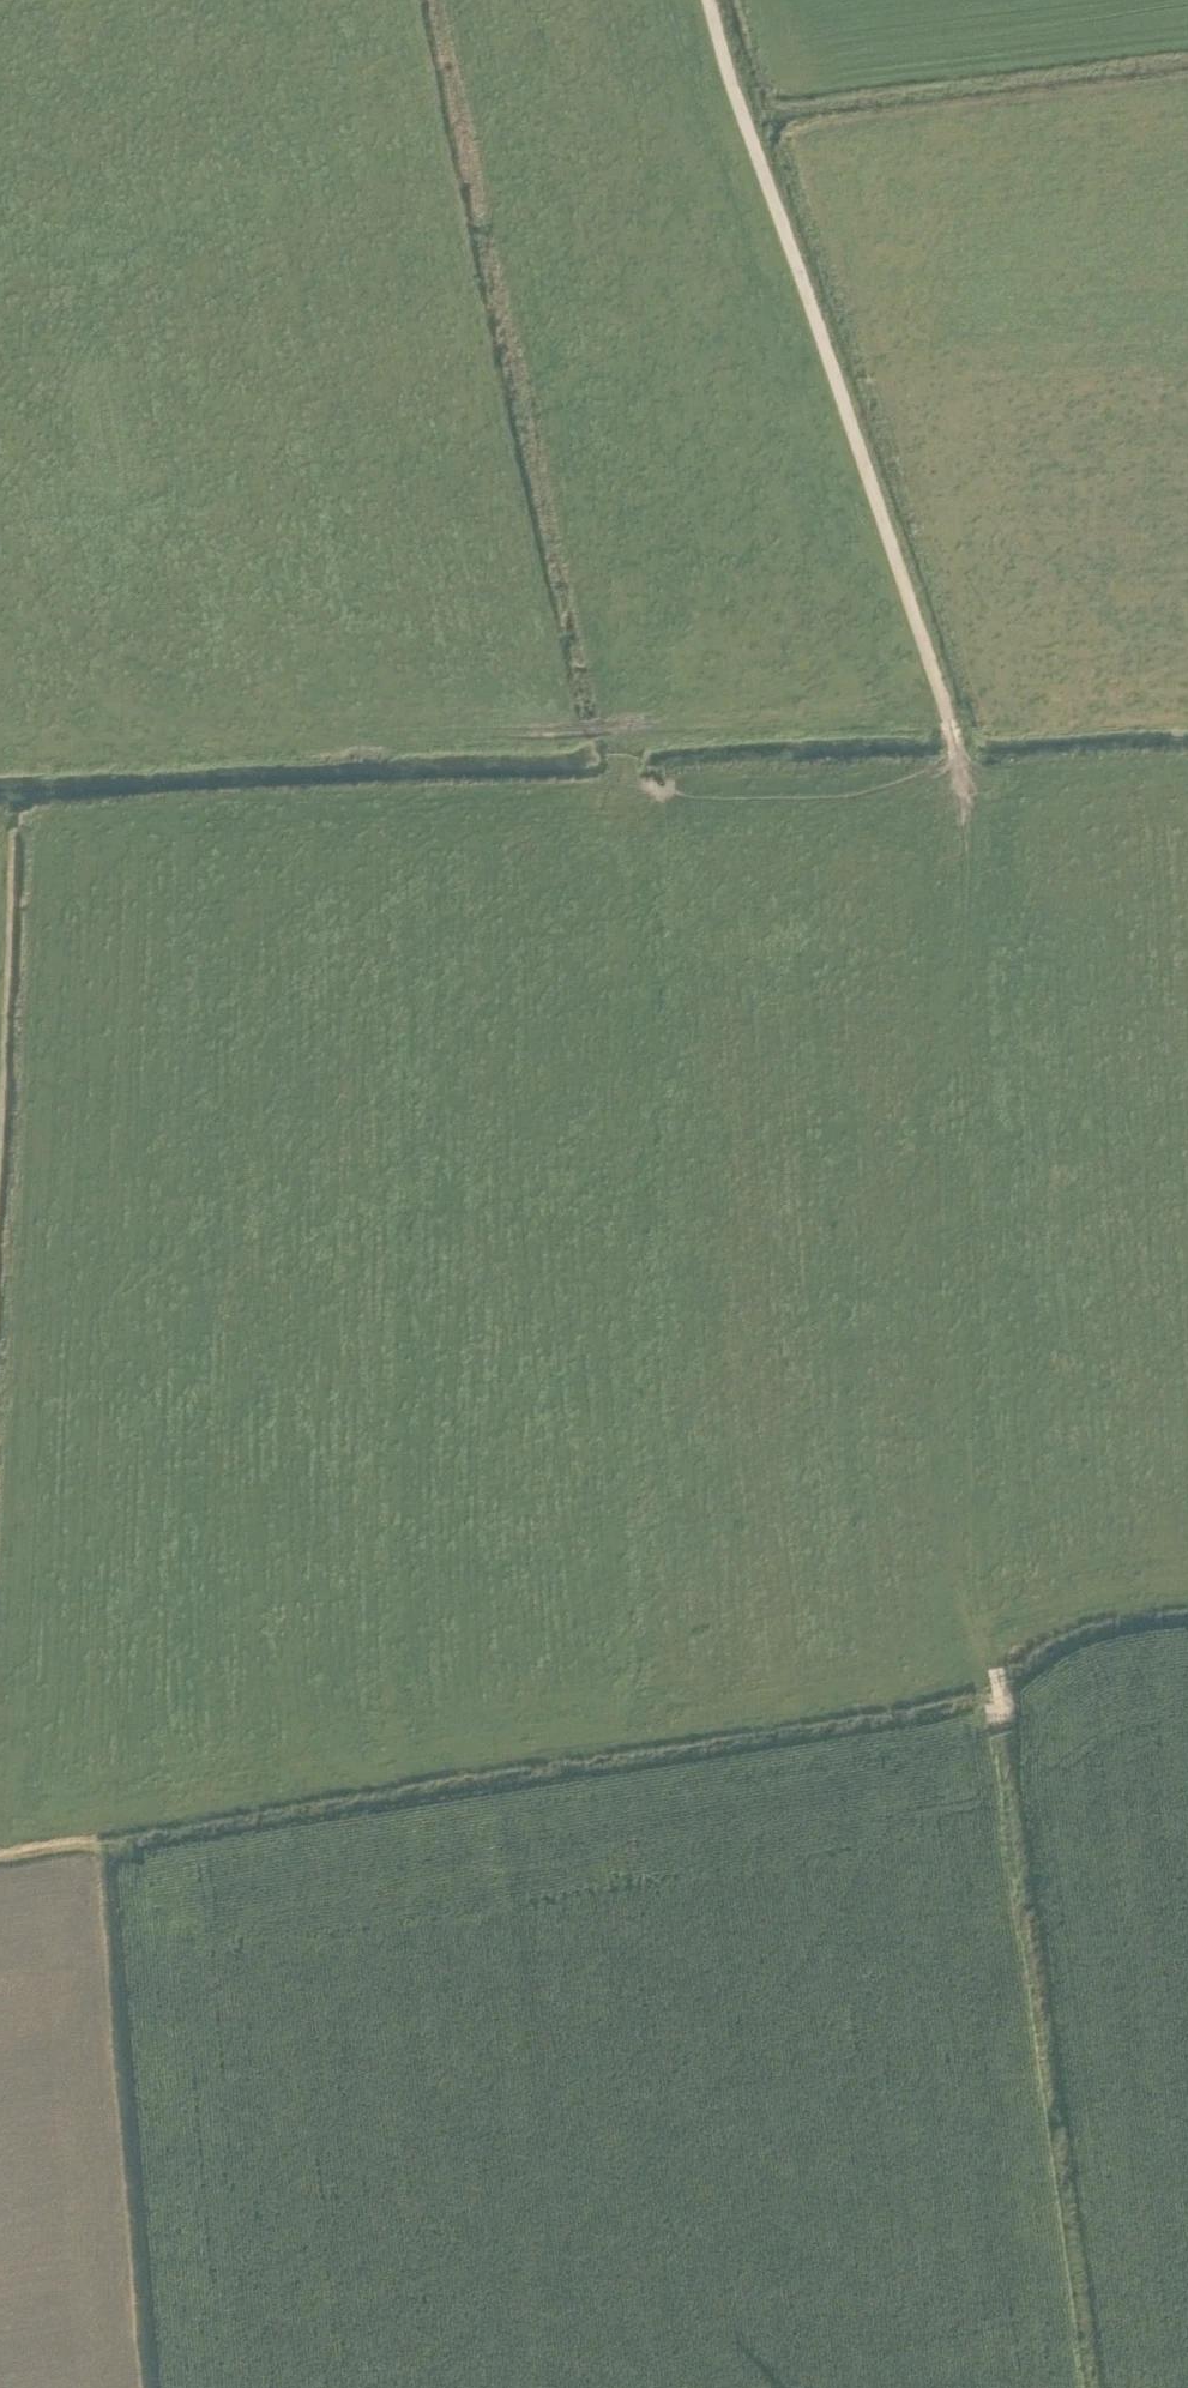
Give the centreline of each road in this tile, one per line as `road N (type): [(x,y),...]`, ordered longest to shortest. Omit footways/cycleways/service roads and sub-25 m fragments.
road 1 (track): [(704,0),(961,772),(945,784),(659,823),(618,810),(633,731)]

